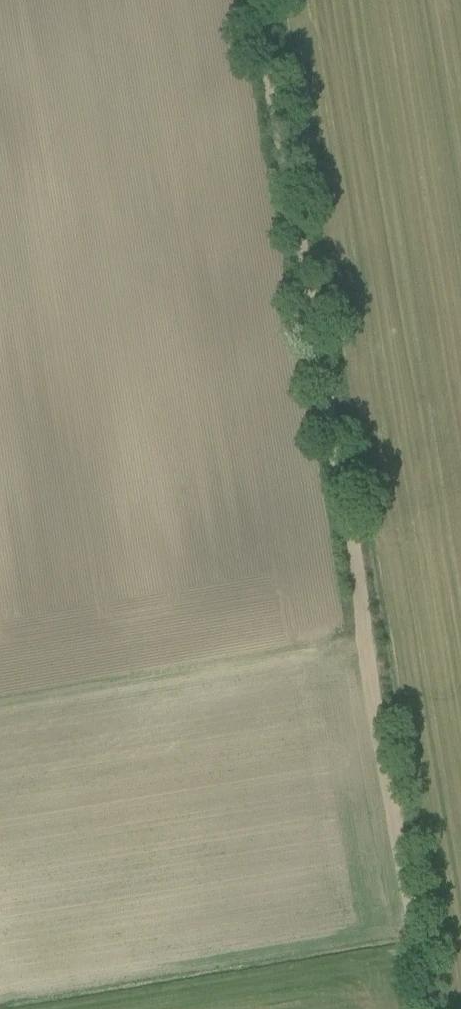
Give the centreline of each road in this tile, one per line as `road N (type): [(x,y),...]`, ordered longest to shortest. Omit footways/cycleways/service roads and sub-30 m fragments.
road 1 (track): [(431,1008),(253,0)]

